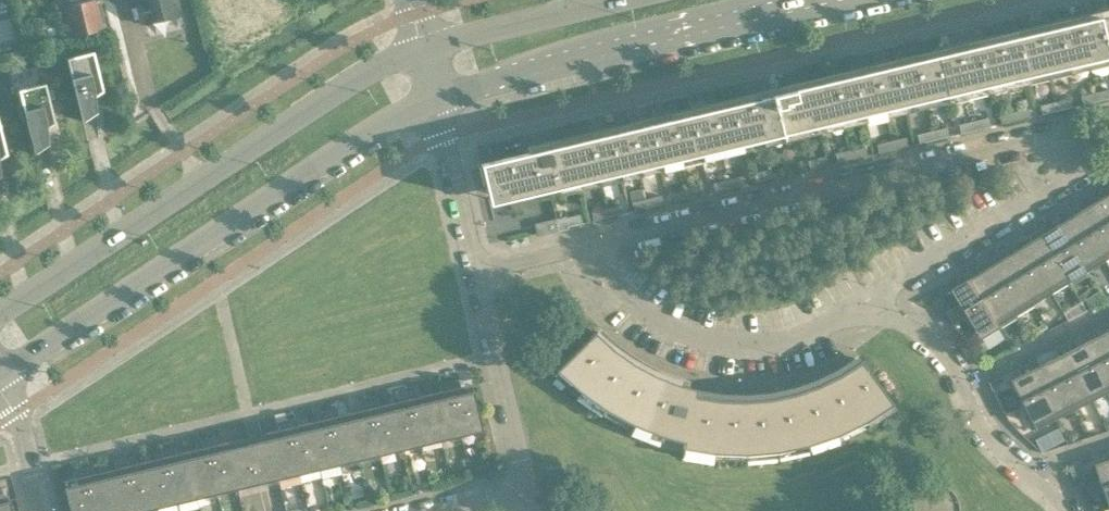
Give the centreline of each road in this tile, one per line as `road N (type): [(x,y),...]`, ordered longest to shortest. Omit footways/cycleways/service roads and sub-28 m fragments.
road 1 (residential): [(871,296),(1069,177),(1066,141),(1052,137),(587,247)]
road 2 (secondary): [(0,378),(320,163),(434,100)]
road 3 (secondary): [(421,47),(335,91),(0,315)]
road 4 (secondary): [(434,100),(847,0)]
road 5 (residential): [(587,247),(623,292),(668,328),(725,345),(785,340),(871,296)]
road 6 (residential): [(1063,510),(980,424),(942,353),(927,337),(881,317),(871,296)]
road 7 (unclassified): [(526,493),(476,273)]
road 8 (secondary): [(620,0),(421,47)]
road 9 (unclassified): [(476,273),(434,100)]
road 10 (unclassified): [(41,510),(16,411),(0,388)]

